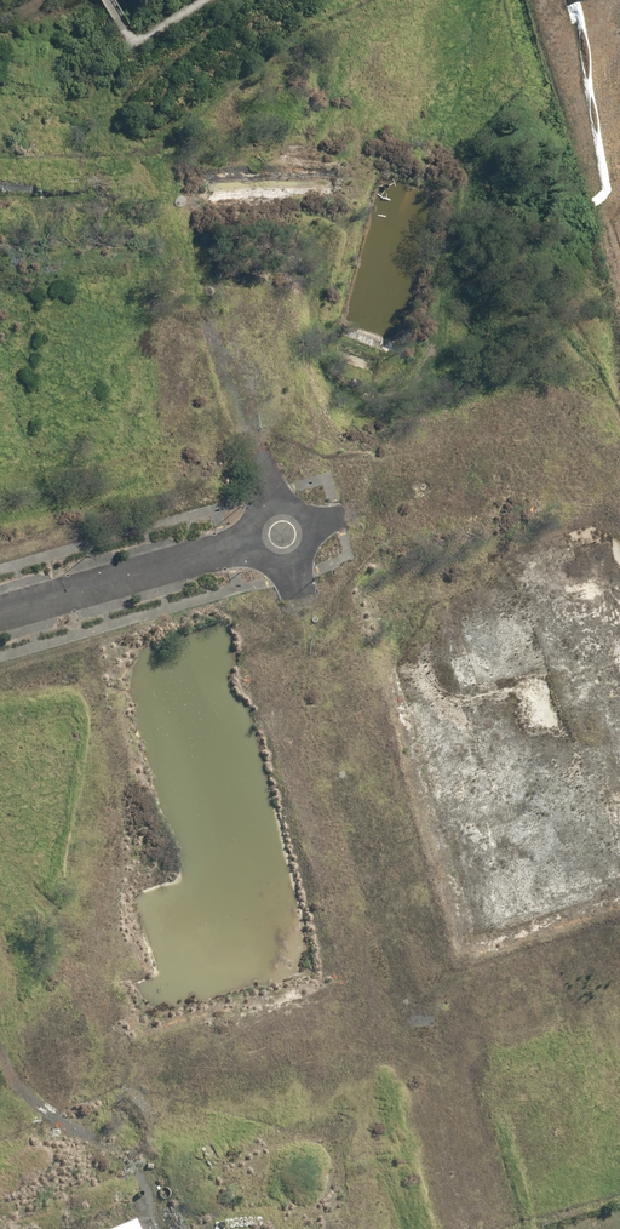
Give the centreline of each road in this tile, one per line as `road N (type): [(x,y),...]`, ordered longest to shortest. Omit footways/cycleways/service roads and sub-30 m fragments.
road 1 (unknown): [(250,433),(178,205),(182,145),(383,0)]
road 2 (unknown): [(0,1127),(422,1004)]
road 3 (unknown): [(497,0),(619,393)]
road 4 (unknown): [(306,626),(422,1004)]
road 5 (unknown): [(352,515),(619,437)]
road 6 (residential): [(0,613),(250,541)]
road 7 (unknown): [(422,1004),(493,1228)]
road 8 (unknown): [(422,1004),(619,944)]
road 9 (unknown): [(493,1228),(619,1168)]

